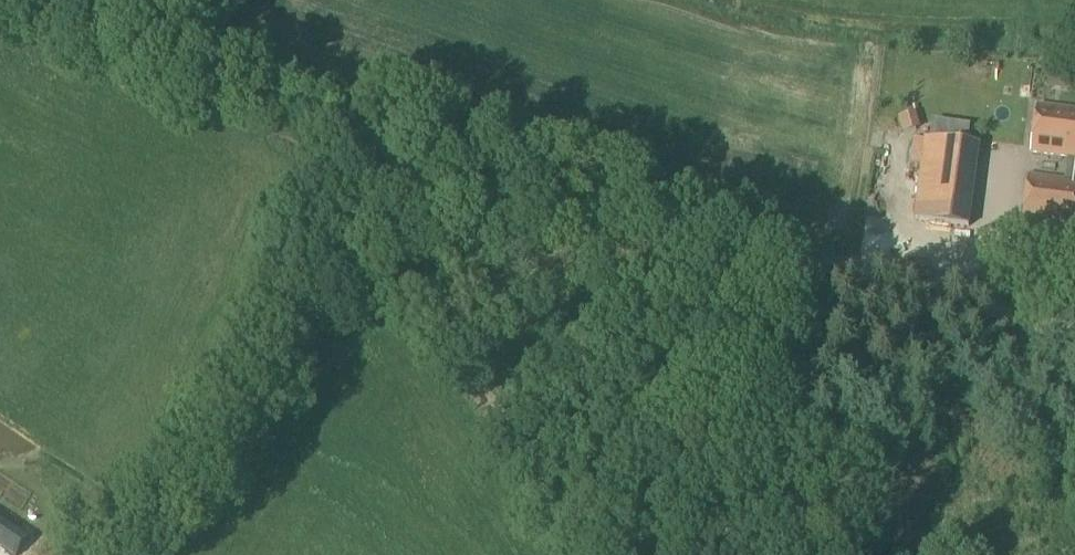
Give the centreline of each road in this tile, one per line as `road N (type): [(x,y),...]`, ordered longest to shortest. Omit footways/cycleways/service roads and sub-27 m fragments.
road 1 (track): [(962,280),(760,246),(317,72)]
road 2 (track): [(131,554),(206,505),(231,468),(339,246)]
road 3 (track): [(1074,246),(1032,239),(977,246),(962,280),(974,323),(1009,342),(1074,354)]
road 4 (track): [(198,44),(0,15)]
road 5 (track): [(339,246),(356,190),(349,126),(317,72)]
road 6 (track): [(317,72),(198,44)]

